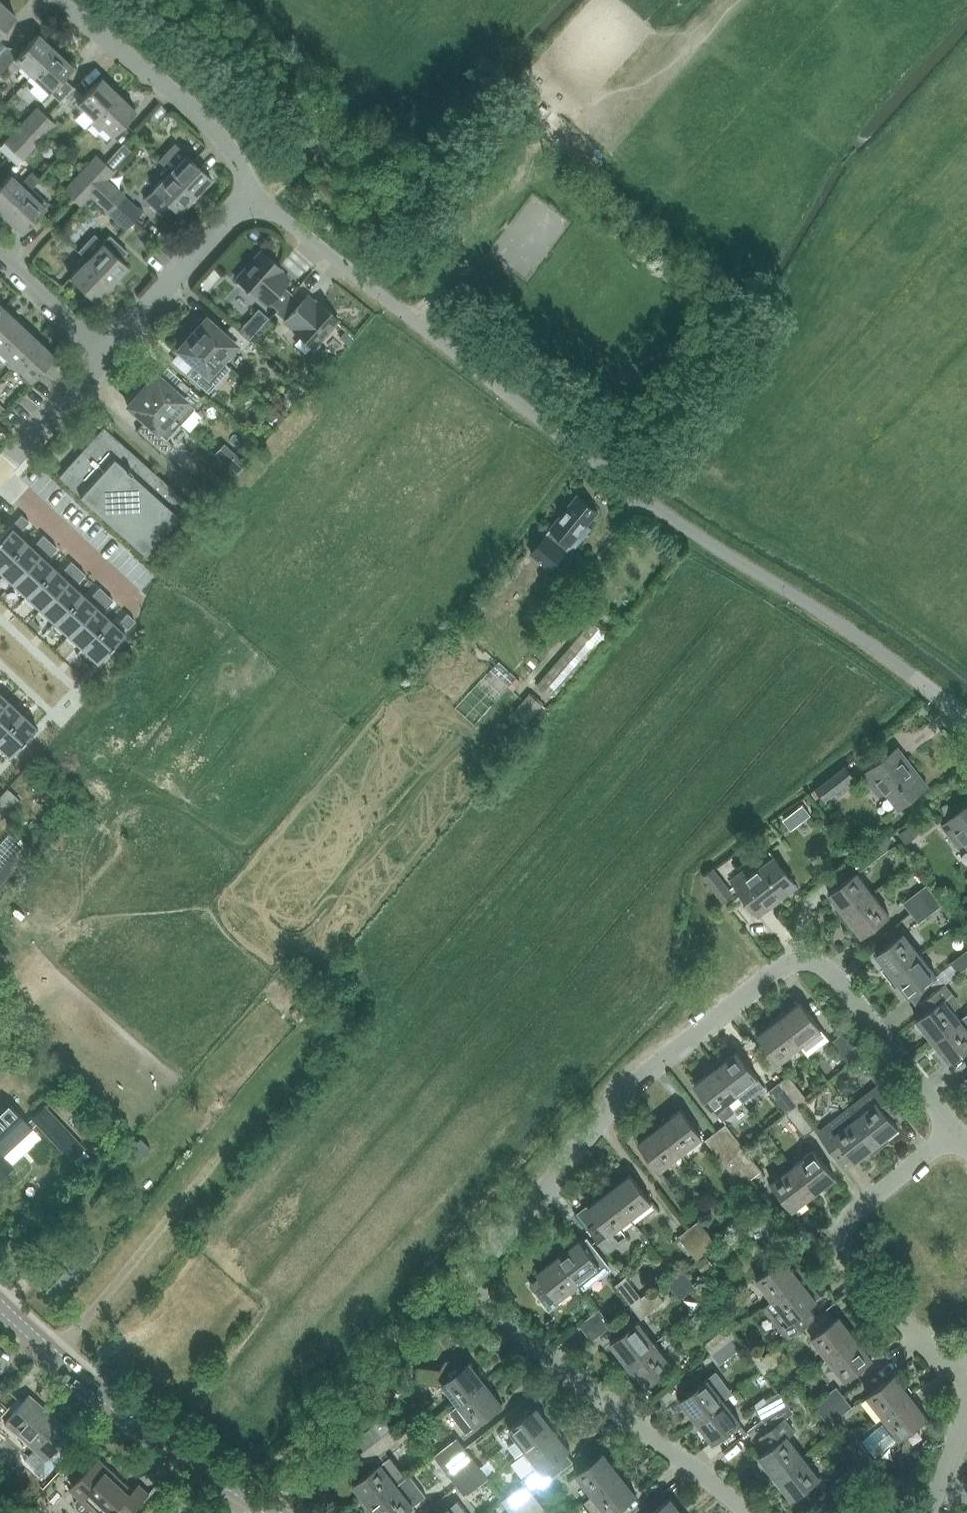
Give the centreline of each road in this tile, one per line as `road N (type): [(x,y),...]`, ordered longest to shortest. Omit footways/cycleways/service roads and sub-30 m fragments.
road 1 (residential): [(746,1512),(494,1319),(481,1296),(486,1267),(632,1085),(799,962),(829,972),(954,1132)]
road 2 (residential): [(966,717),(641,497),(254,189)]
road 3 (residential): [(966,1375),(937,1359),(842,1248),(852,1216),(954,1132)]
road 4 (tertiary): [(272,1512),(79,1378),(0,1306)]
road 5 (residential): [(254,189),(227,142),(188,103),(56,0)]
road 6 (track): [(410,319),(538,134)]
road 7 (residential): [(104,354),(254,189)]
road 8 (residential): [(141,608),(0,476)]
road 9 (residential): [(0,468),(104,354)]
road 10 (track): [(262,199),(364,92)]
road 11 (residential): [(104,354),(0,257)]

